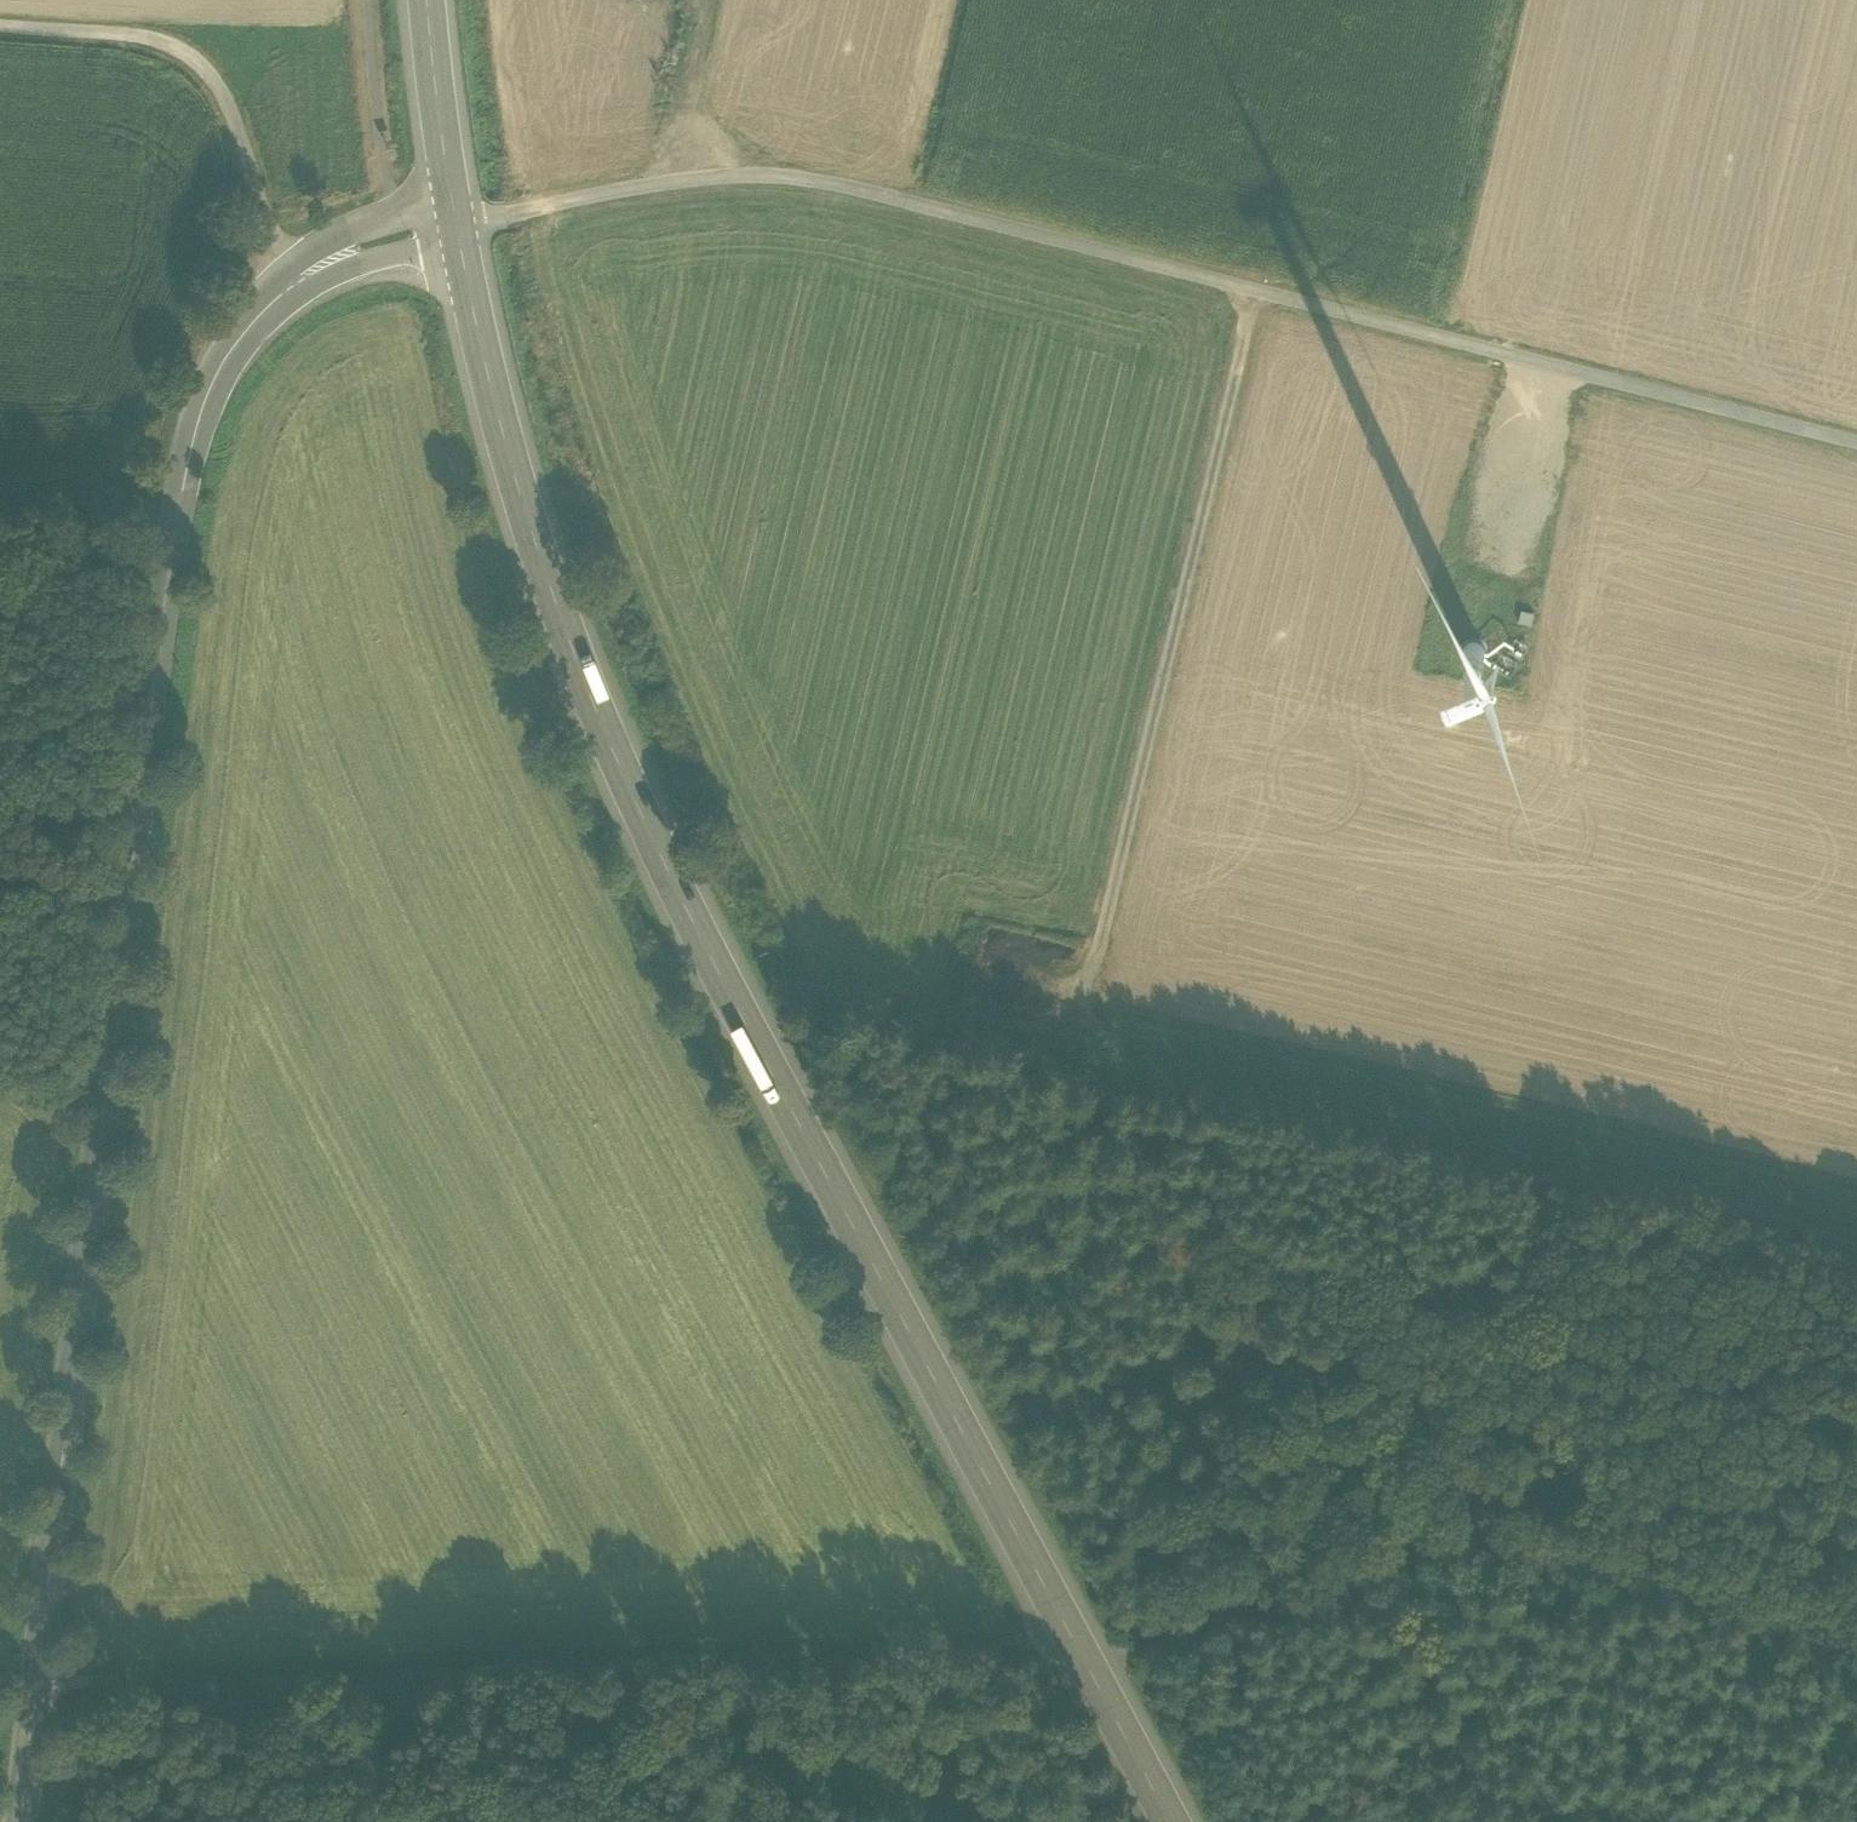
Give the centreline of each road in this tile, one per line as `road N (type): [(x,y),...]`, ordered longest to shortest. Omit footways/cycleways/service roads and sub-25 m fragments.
road 1 (primary): [(1174,1821),(726,988),(618,762),(506,447),(459,250)]
road 2 (tertiary): [(21,1821),(172,541),(194,429),(225,362),(291,285)]
road 3 (unclassified): [(1856,445),(806,180),(697,179),(456,228)]
road 4 (track): [(38,1674),(676,1634),(1074,1638)]
road 5 (track): [(1856,1623),(1478,1530),(1168,1635),(1074,1638)]
road 6 (track): [(1256,294),(1080,1028)]
road 7 (track): [(0,26),(155,36),(190,54),(225,97),(291,285)]
road 8 (primary): [(452,204),(427,0)]
road 9 (tertiary): [(452,204),(353,230),(291,285)]
road 10 (track): [(697,179),(700,67),(714,0)]
road 11 (tertiary): [(291,285),(459,250)]

